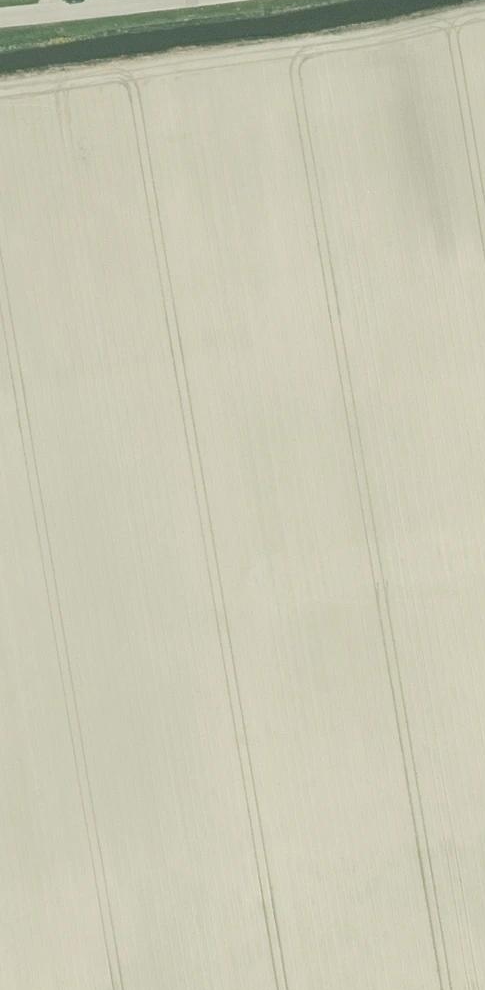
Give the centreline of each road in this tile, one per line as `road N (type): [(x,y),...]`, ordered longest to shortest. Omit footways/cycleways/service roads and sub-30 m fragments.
road 1 (unclassified): [(0,20),(190,0)]

